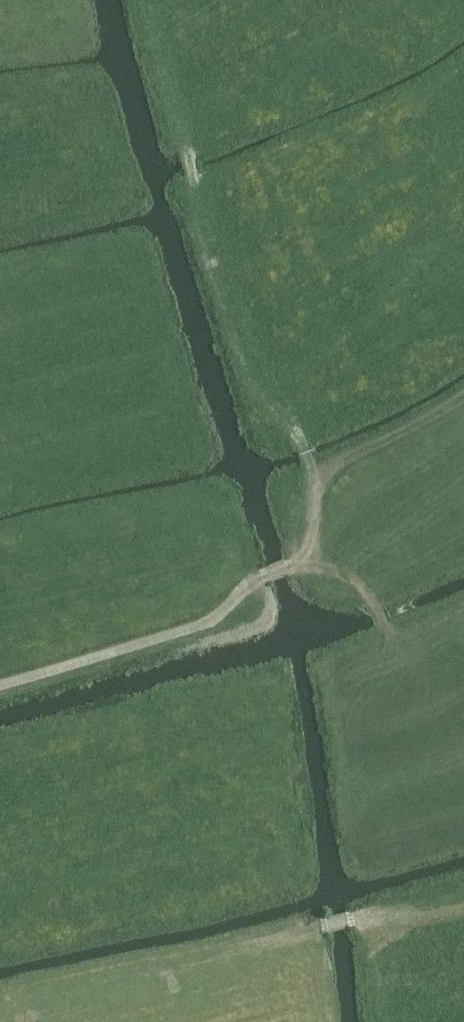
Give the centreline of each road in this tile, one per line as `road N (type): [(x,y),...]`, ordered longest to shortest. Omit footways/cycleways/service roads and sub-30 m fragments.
road 1 (track): [(147,0),(229,295),(310,460),(312,484)]
road 2 (track): [(0,687),(177,635),(213,620),(261,579),(294,569),(306,561),(312,484)]
road 3 (track): [(0,1011),(357,922)]
road 4 (track): [(312,484),(463,409)]

